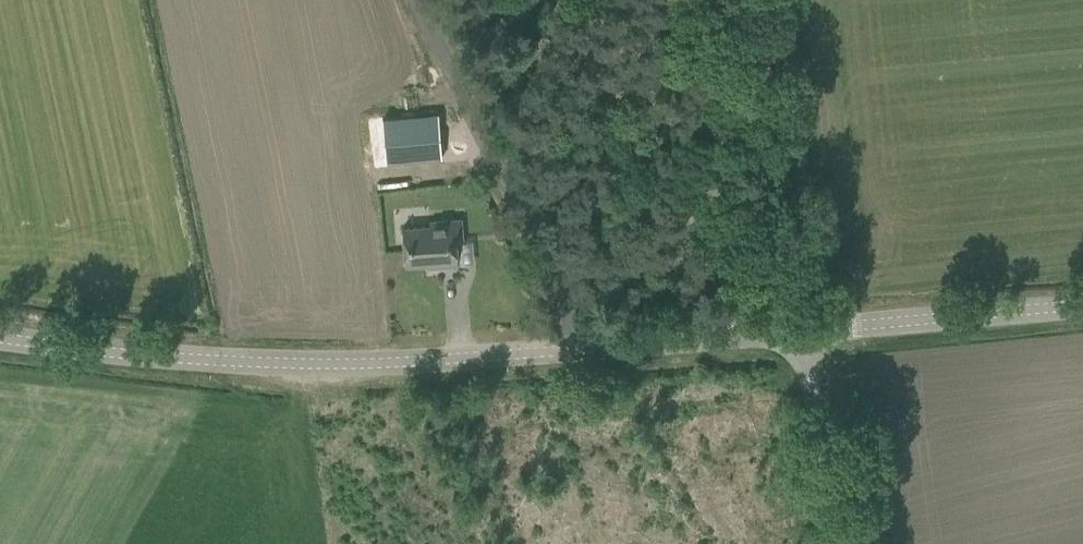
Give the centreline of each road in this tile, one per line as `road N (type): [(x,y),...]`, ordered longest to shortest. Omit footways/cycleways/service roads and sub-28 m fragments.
road 1 (tertiary): [(0,334),(234,363),(596,344)]
road 2 (unclassified): [(426,0),(596,344)]
road 3 (tertiary): [(814,328),(1082,305)]
road 4 (tertiary): [(596,344),(814,328)]
road 5 (unclassified): [(847,543),(814,328)]

